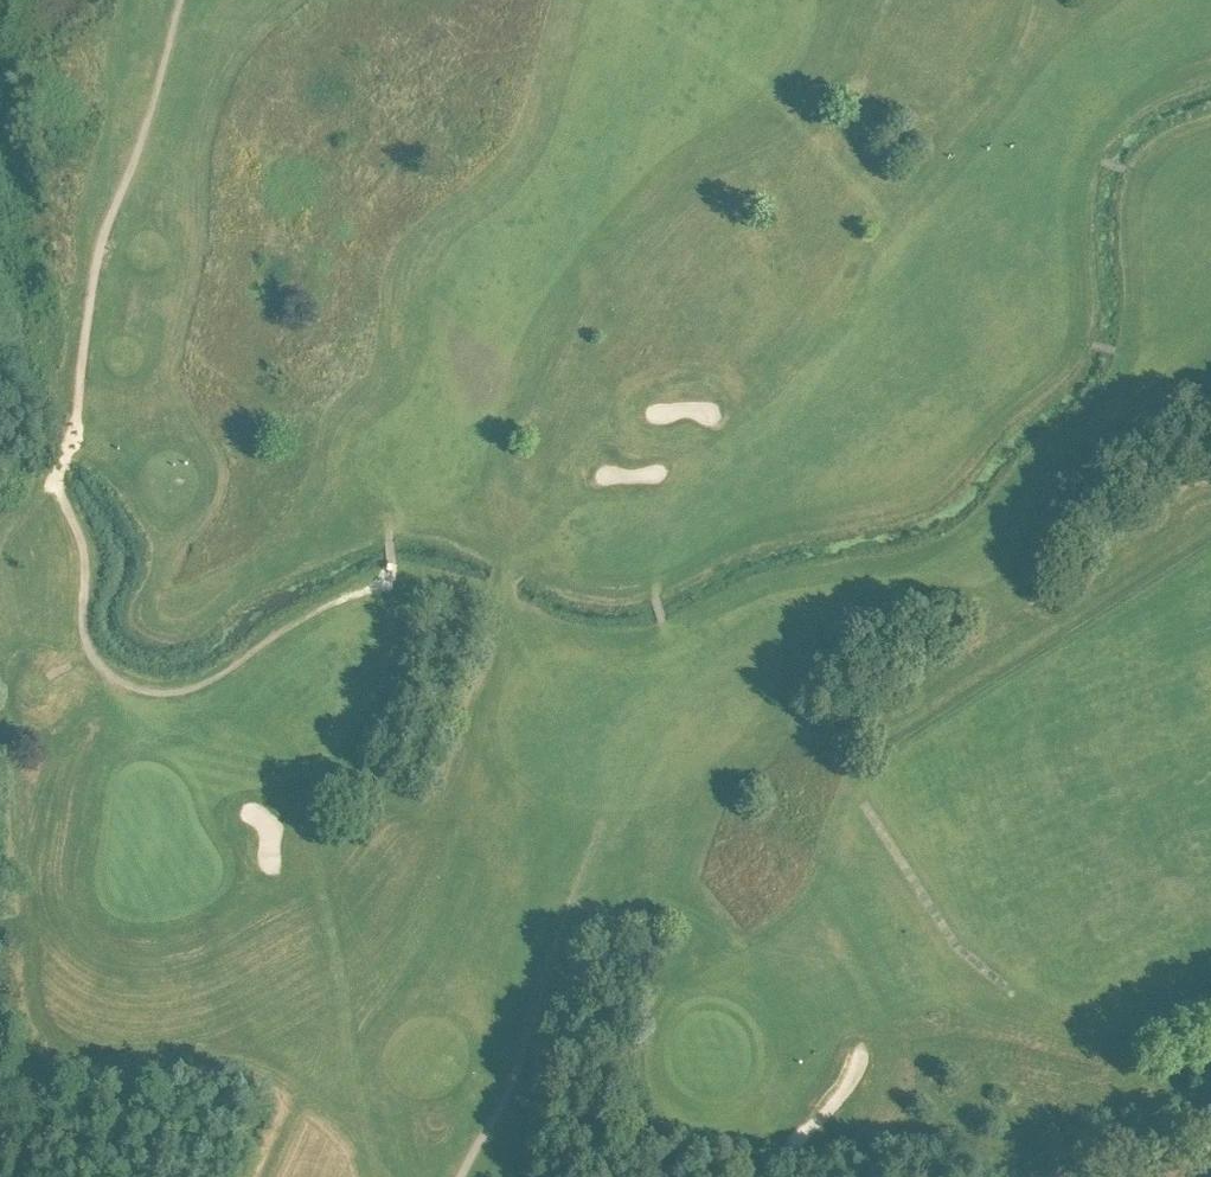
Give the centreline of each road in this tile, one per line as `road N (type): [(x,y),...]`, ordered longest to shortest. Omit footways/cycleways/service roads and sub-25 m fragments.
road 1 (unclassified): [(1070,1176),(1210,1120)]

